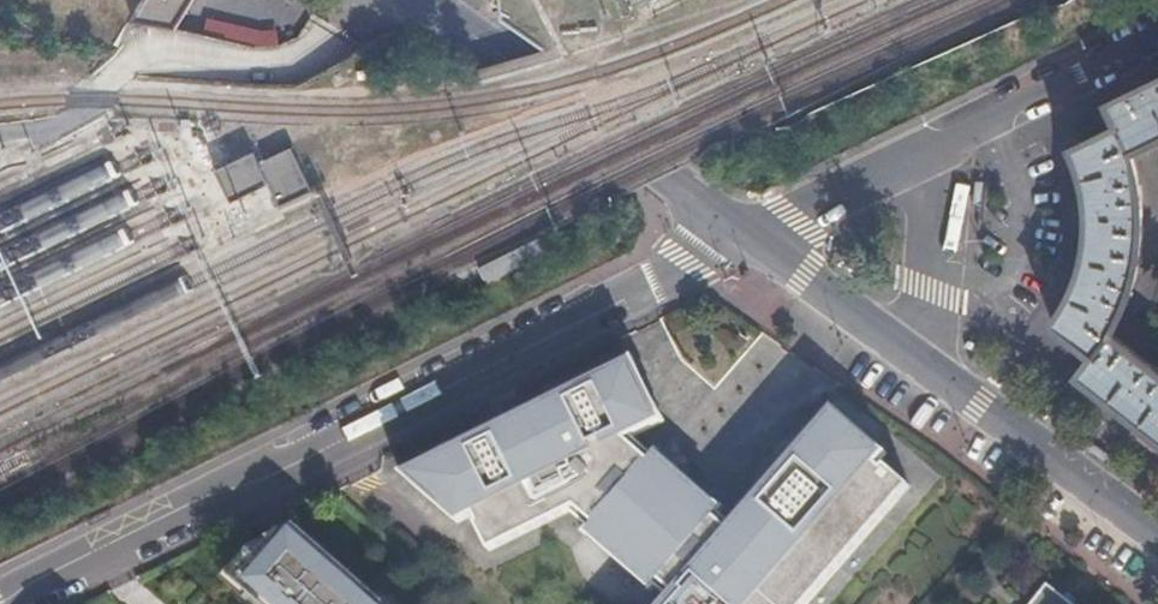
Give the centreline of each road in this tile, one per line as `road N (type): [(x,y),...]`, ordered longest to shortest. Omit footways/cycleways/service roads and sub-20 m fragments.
road 1 (unclassified): [(0,594),(748,236)]
road 2 (tertiary): [(420,0),(748,236)]
road 3 (tertiary): [(897,345),(1157,536)]
road 4 (residential): [(1157,36),(947,141)]
road 5 (residential): [(947,141),(748,236)]
road 6 (unclassified): [(897,345),(935,292),(947,141)]
road 7 (tertiary): [(748,236),(897,345)]

